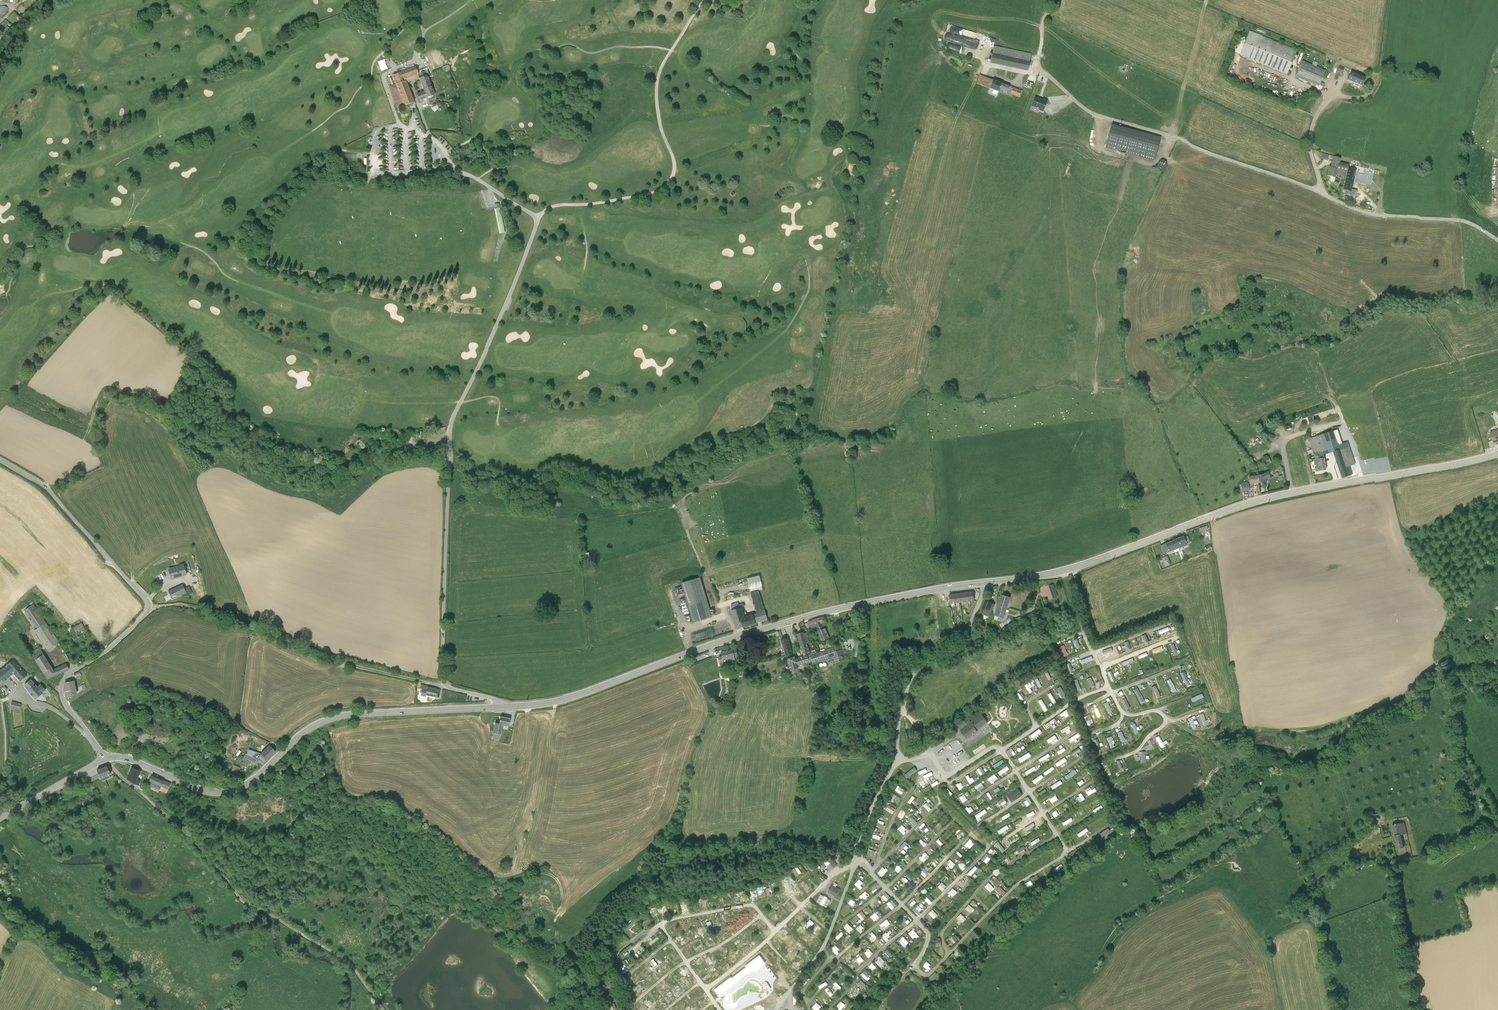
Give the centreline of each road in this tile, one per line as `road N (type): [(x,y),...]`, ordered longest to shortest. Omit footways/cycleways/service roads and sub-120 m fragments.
road 1 (tertiary): [(510,706),(588,691),(813,614),(1065,571),(1266,499),(1497,453)]
road 2 (unclassified): [(422,173),(462,173),(539,219),(450,437),(441,680),(510,706)]
road 3 (unclassified): [(1497,238),(1462,217),(1360,206),(1097,114),(1041,70),(1039,59)]
road 4 (tertiary): [(103,760),(127,759),(225,792),(250,783),(303,732),(330,718),(510,706)]
road 5 (unclassified): [(0,459),(52,493),(149,605),(61,685),(103,760)]
road 6 (track): [(382,1009),(353,967),(241,899),(108,758)]
road 7 (track): [(562,895),(556,878),(519,861),(555,700)]
road 8 (track): [(672,180),(658,80),(705,0)]
road 9 (track): [(539,219),(554,207),(648,195),(672,180)]
road 10 (track): [(1332,92),(1362,95),(1379,82),(1392,0)]

